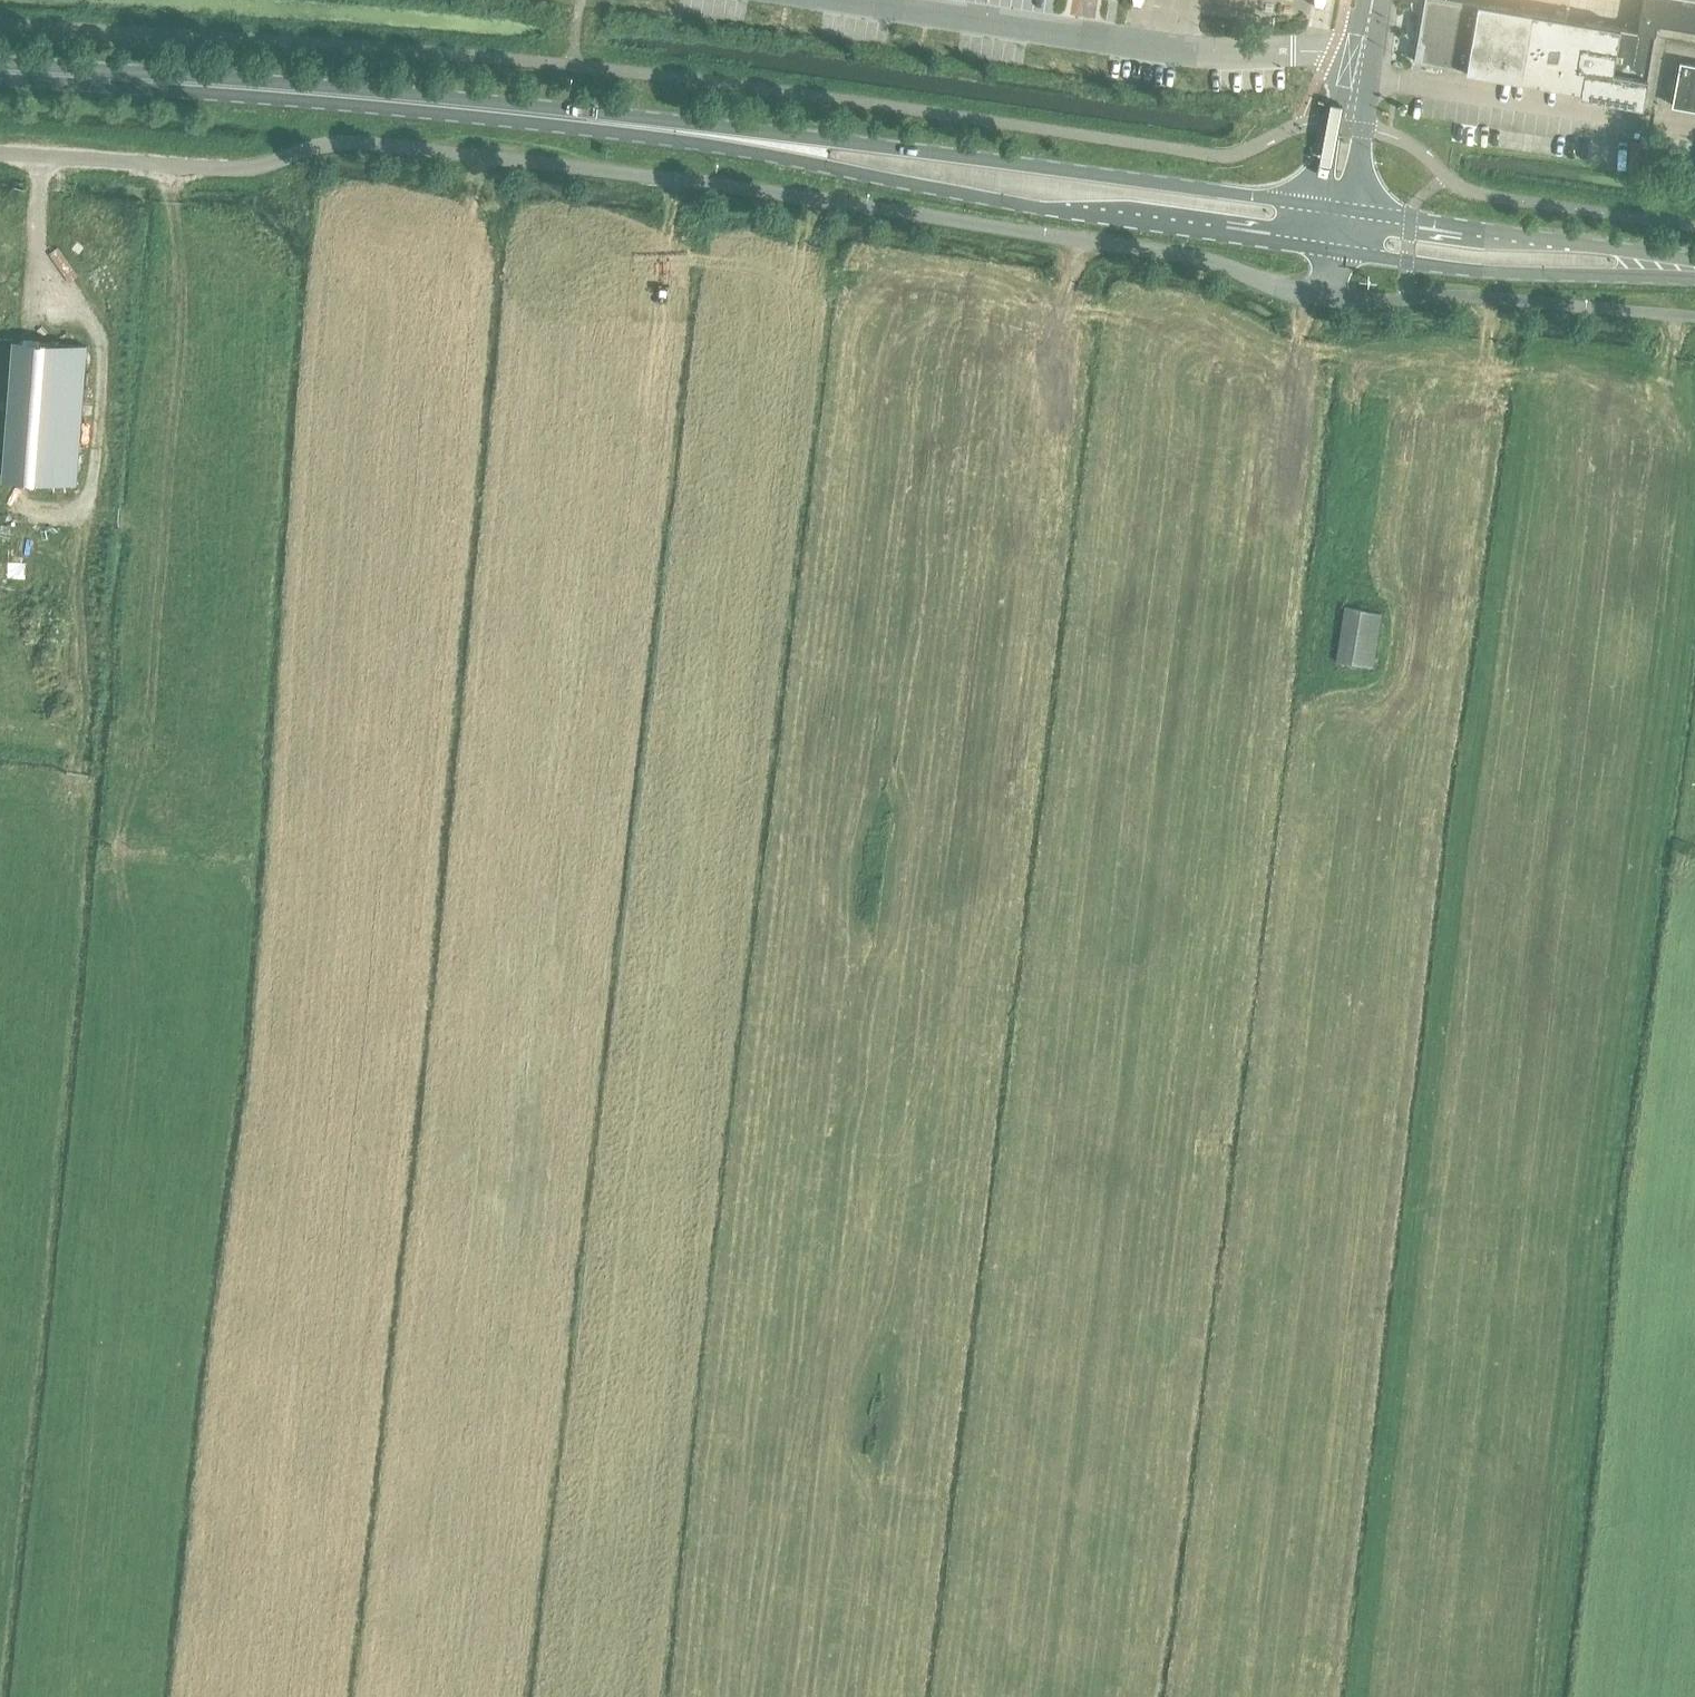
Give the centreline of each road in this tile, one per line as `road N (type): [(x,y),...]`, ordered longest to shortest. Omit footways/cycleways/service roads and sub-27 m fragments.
road 1 (unclassified): [(1324,305),(1207,261),(831,200),(337,143),(253,172),(0,159)]
road 2 (secondary): [(0,70),(551,116),(1336,224)]
road 3 (unclassified): [(1365,55),(1192,49),(871,0)]
road 4 (unclassified): [(1694,316),(1479,297),(1324,305)]
road 5 (secondary): [(1694,273),(1336,224)]
road 6 (unclassified): [(1336,224),(1365,55)]

